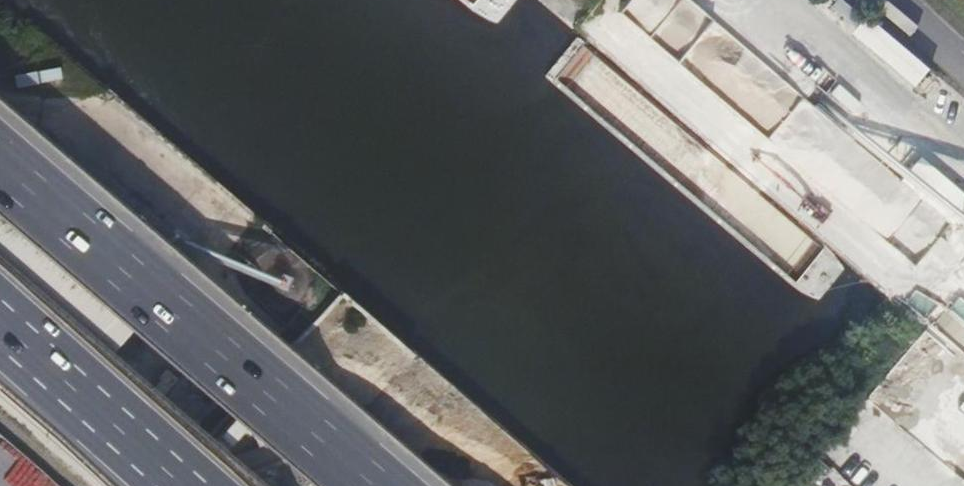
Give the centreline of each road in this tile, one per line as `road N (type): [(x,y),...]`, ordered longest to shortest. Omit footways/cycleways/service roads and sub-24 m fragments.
road 1 (motorway): [(359,485),(0,174)]
road 2 (motorway): [(0,331),(176,485)]
road 3 (unclassified): [(0,405),(93,485)]

